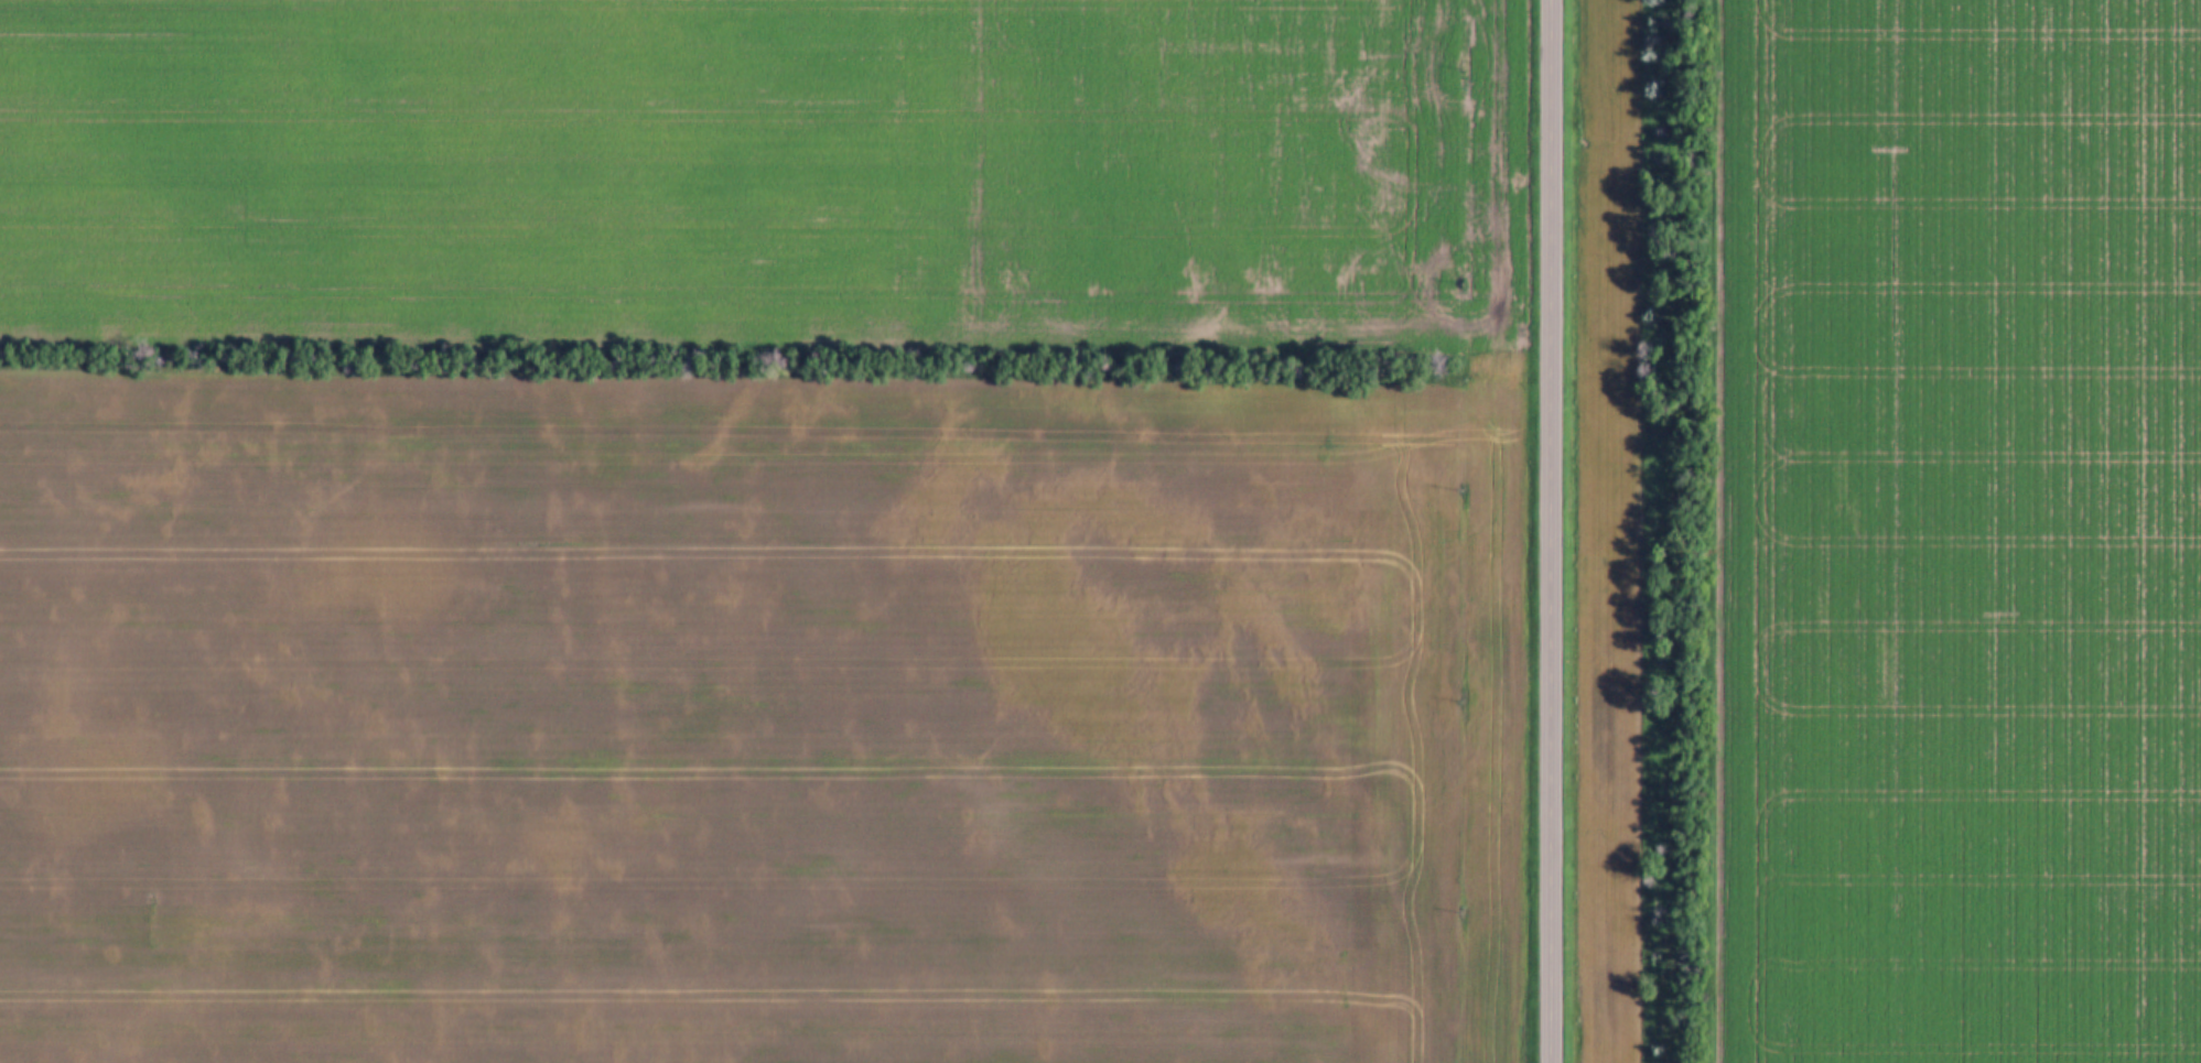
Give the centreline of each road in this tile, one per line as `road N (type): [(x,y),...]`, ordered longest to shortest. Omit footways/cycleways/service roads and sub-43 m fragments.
road 1 (tertiary): [(1550,1062),(1549,0)]

